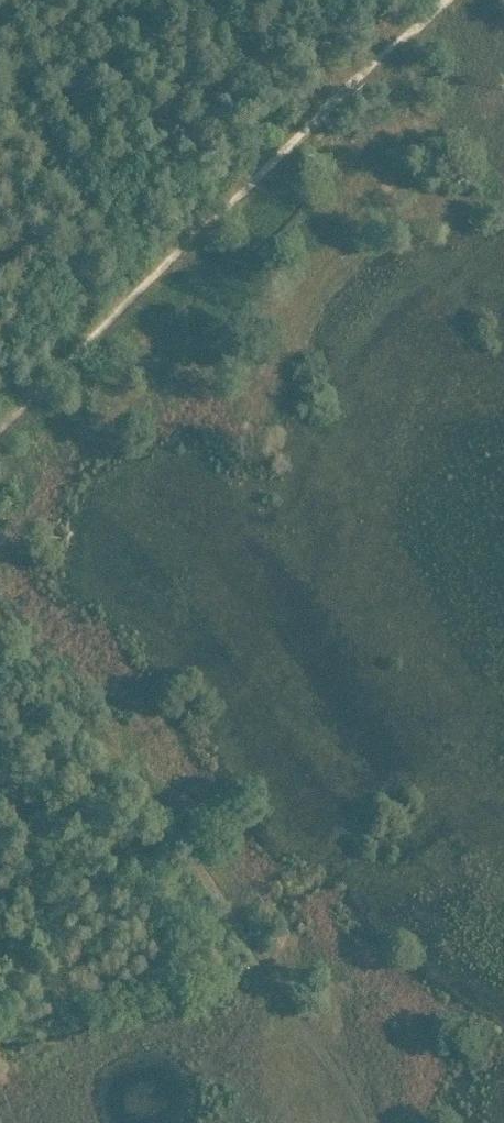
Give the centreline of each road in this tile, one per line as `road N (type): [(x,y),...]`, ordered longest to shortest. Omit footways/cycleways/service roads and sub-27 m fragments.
road 1 (track): [(363,1122),(184,847),(0,623)]
road 2 (track): [(0,435),(435,0)]

